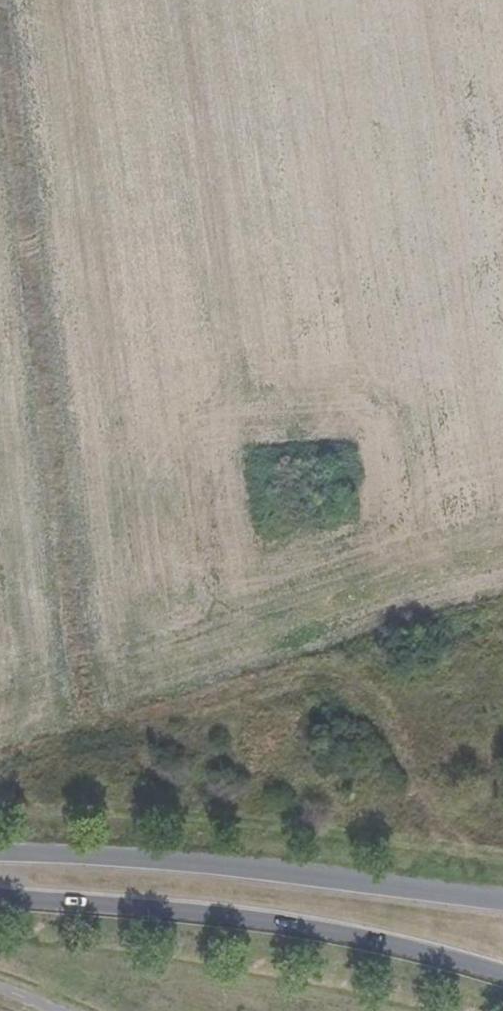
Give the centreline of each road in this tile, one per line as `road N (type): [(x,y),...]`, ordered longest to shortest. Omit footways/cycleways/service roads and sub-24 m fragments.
road 1 (primary): [(0,900),(354,937),(502,977)]
road 2 (primary): [(502,903),(278,874),(0,855)]

